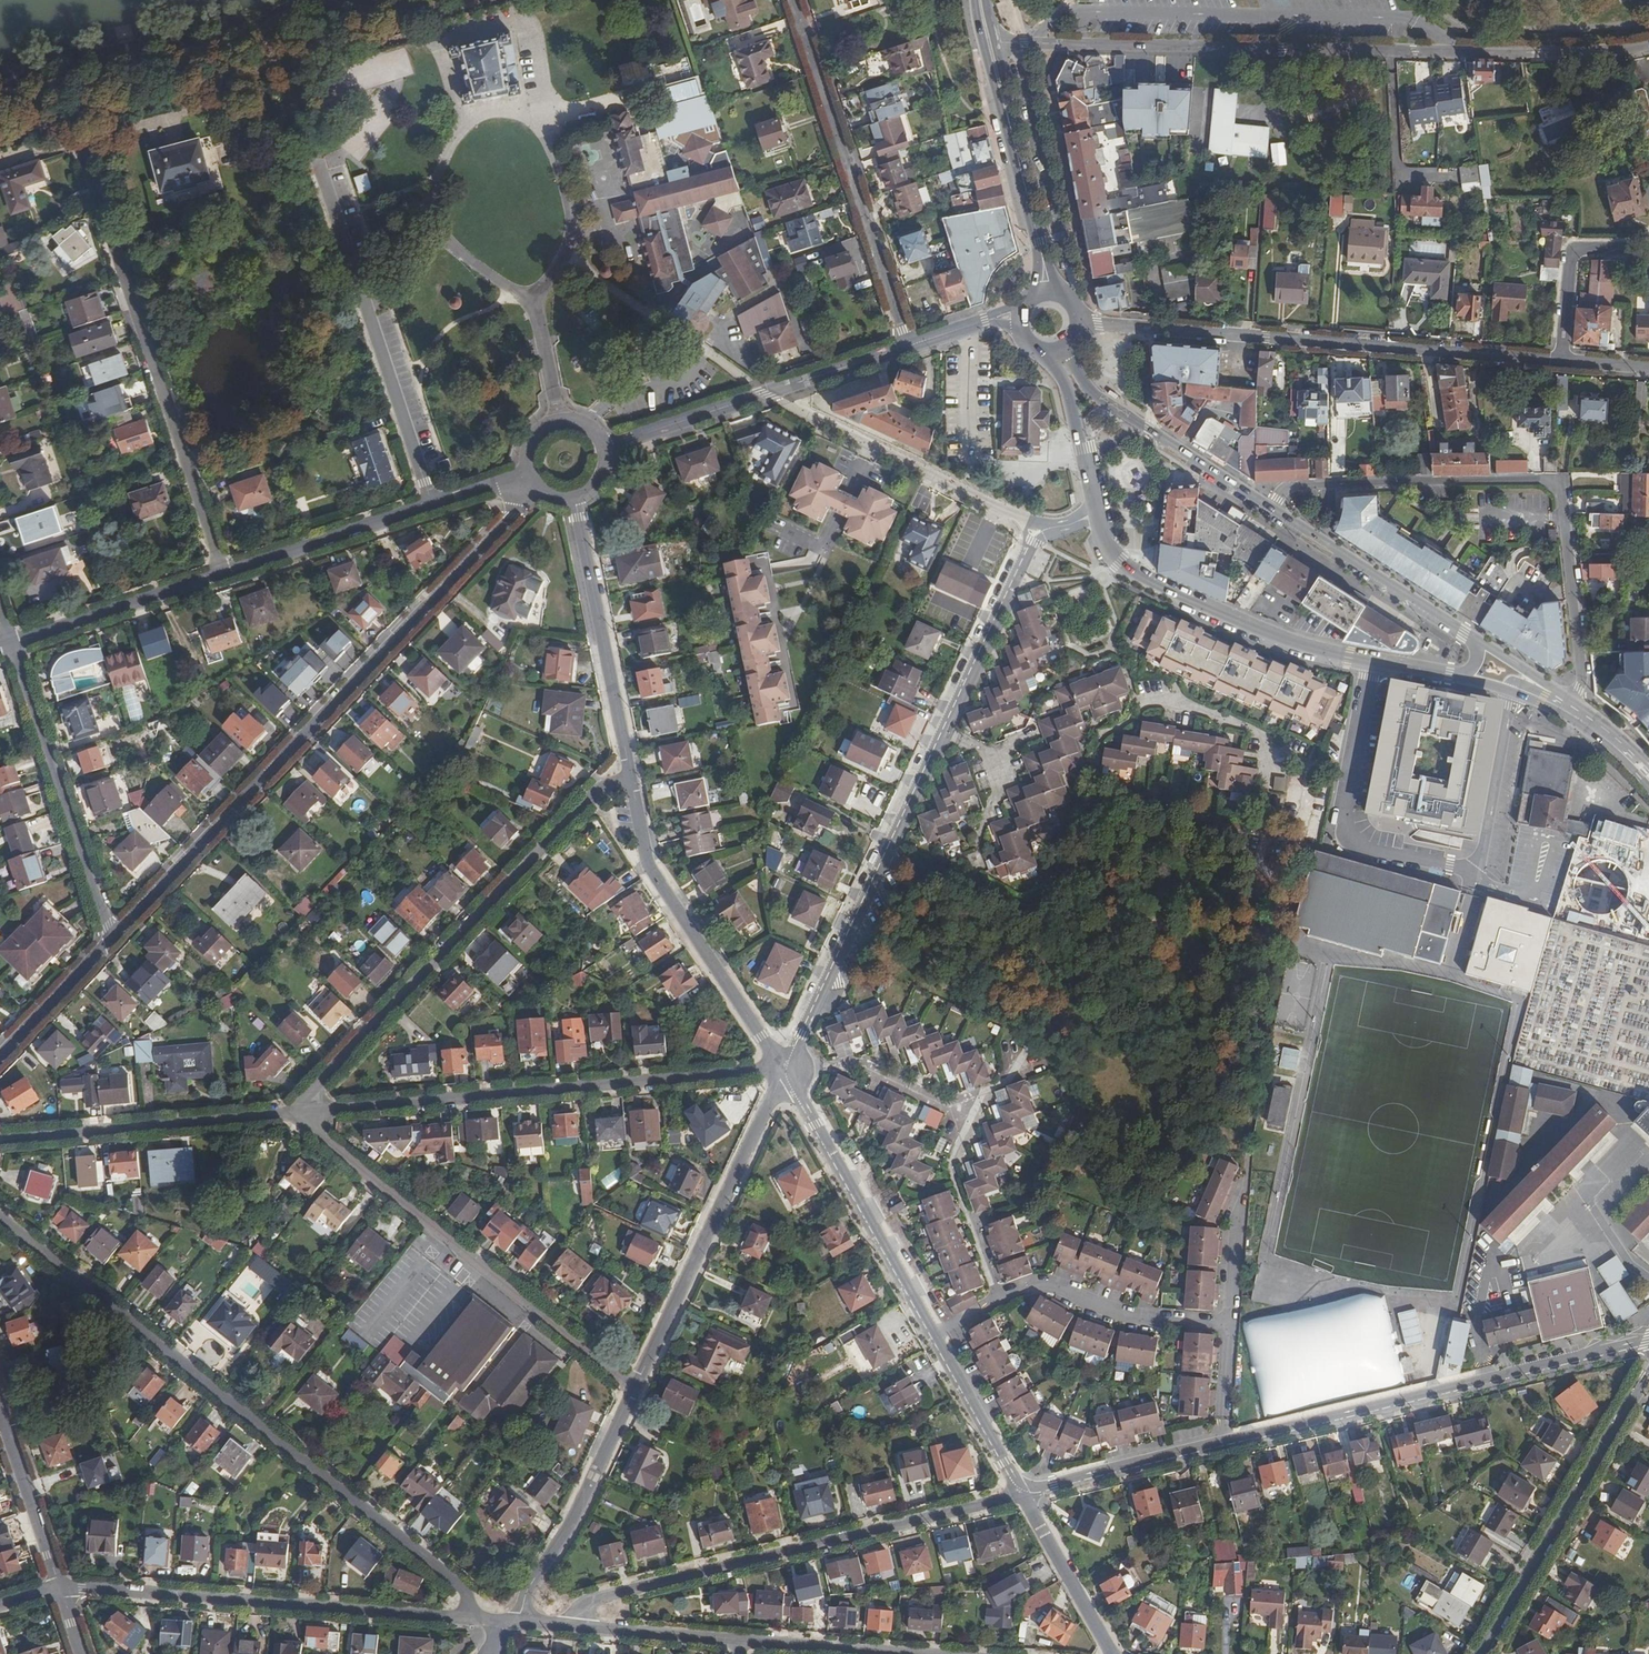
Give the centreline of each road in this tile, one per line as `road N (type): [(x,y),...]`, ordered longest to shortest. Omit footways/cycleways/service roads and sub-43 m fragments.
road 1 (residential): [(1648,1341),(1023,1494)]
road 2 (residential): [(1016,43),(1457,52),(1648,46)]
road 3 (residential): [(473,1618),(460,1587),(0,1218)]
road 4 (residential): [(112,939),(537,488)]
road 5 (residential): [(785,1071),(1047,529)]
road 6 (residential): [(1272,510),(1294,486),(1542,480),(1557,490),(1582,674),(1573,701)]
road 7 (residential): [(1023,1494),(785,1071)]
road 8 (residential): [(1081,322),(1562,361)]
road 9 (residential): [(785,1071),(310,1112)]
road 10 (residential): [(1023,1494),(597,1599),(577,1627)]
road 11 (residential): [(631,779),(593,793),(316,1087),(310,1112)]
road 12 (residential): [(76,129),(224,573)]
road 13 (residential): [(310,1112),(317,1133),(635,1386)]
road 14 (secondary): [(1095,514),(1111,552),(1141,579),(1292,644),(1458,678)]
road 15 (residential): [(473,1618),(64,1585)]
road 16 (residential): [(795,0),(909,346)]
road 17 (residential): [(635,1386),(785,1071)]
road 18 (residential): [(785,1071),(650,868),(631,779)]
road 19 (residential): [(1648,1372),(1482,1653)]
road 20 (residential): [(224,573),(528,474)]
road 21 (residential): [(606,448),(909,346)]
road 22 (residential): [(310,1112),(0,1140)]
road 23 (residential): [(16,643),(112,939)]
road 24 (secondary): [(974,0),(1035,243),(1033,296)]
road 25 (residential): [(631,779),(575,500)]
road 26 (secondary): [(1272,510),(1098,396),(1071,357),(1073,341)]
road 27 (residential): [(1075,304),(1016,43)]
road 28 (residential): [(520,1622),(526,1594),(583,1501),(635,1386)]
road 29 (secondary): [(1062,293),(994,43)]
road 30 (secondary): [(1472,638),(1272,510)]
road 31 (residential): [(16,643),(224,573)]
road 32 (residential): [(861,440),(1047,529)]
road 33 (residential): [(64,1585),(0,1397)]
road 34 (residential): [(1562,361),(1574,252),(1648,246)]
road 35 (residential): [(1111,1653),(1023,1494)]
road 36 (secondary): [(1041,350),(1067,388),(1095,514)]
road 37 (residential): [(0,1058),(112,939)]
road 38 (residential): [(740,1640),(900,1653)]
road 39 (residential): [(601,1629),(740,1640)]
road 40 (residential): [(606,448),(587,424),(553,421),(531,440),(528,474)]

